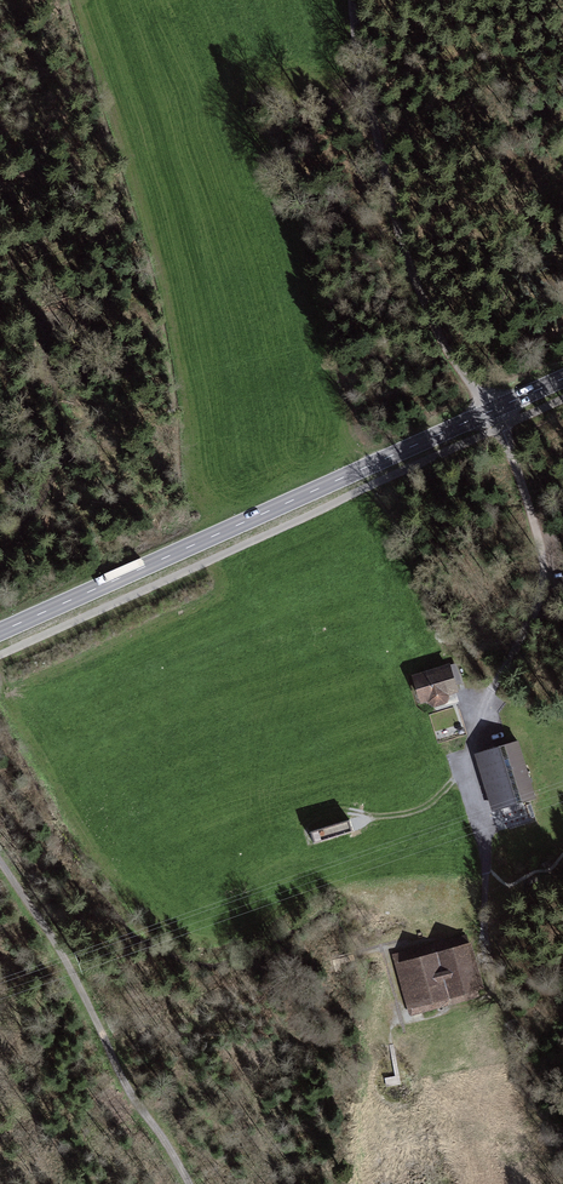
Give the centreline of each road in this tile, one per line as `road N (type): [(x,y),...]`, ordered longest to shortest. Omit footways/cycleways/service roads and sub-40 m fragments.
road 1 (primary): [(0,637),(562,379)]
road 2 (track): [(490,411),(394,201),(366,116),(350,0)]
road 3 (track): [(0,860),(189,1183)]

